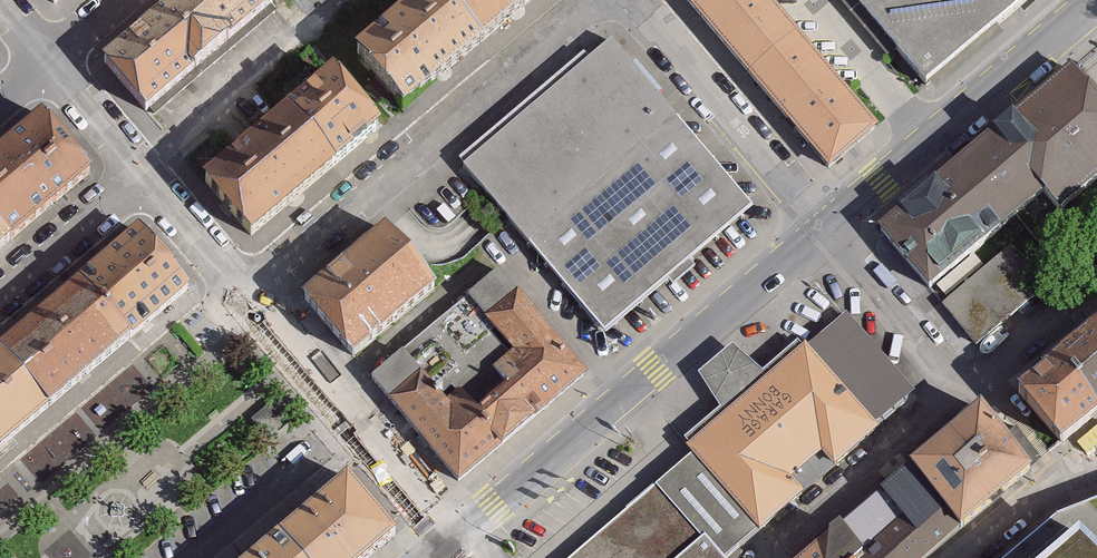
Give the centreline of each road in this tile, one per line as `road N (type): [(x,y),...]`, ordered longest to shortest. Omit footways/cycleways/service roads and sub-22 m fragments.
road 1 (primary): [(824,231),(460,536)]
road 2 (unclassified): [(247,292),(597,0)]
road 3 (primary): [(1096,2),(824,231)]
road 4 (residential): [(824,231),(628,0)]
road 5 (residential): [(981,382),(934,360),(824,231)]
road 6 (residential): [(190,557),(357,417)]
road 7 (unclassified): [(0,299),(146,177)]
road 8 (residential): [(247,292),(357,417)]
road 9 (residential): [(357,417),(460,536)]
road 10 (residential): [(146,177),(247,292)]
road 11 (residential): [(48,60),(146,177)]
road 12 (unclassified): [(1096,472),(996,557)]

